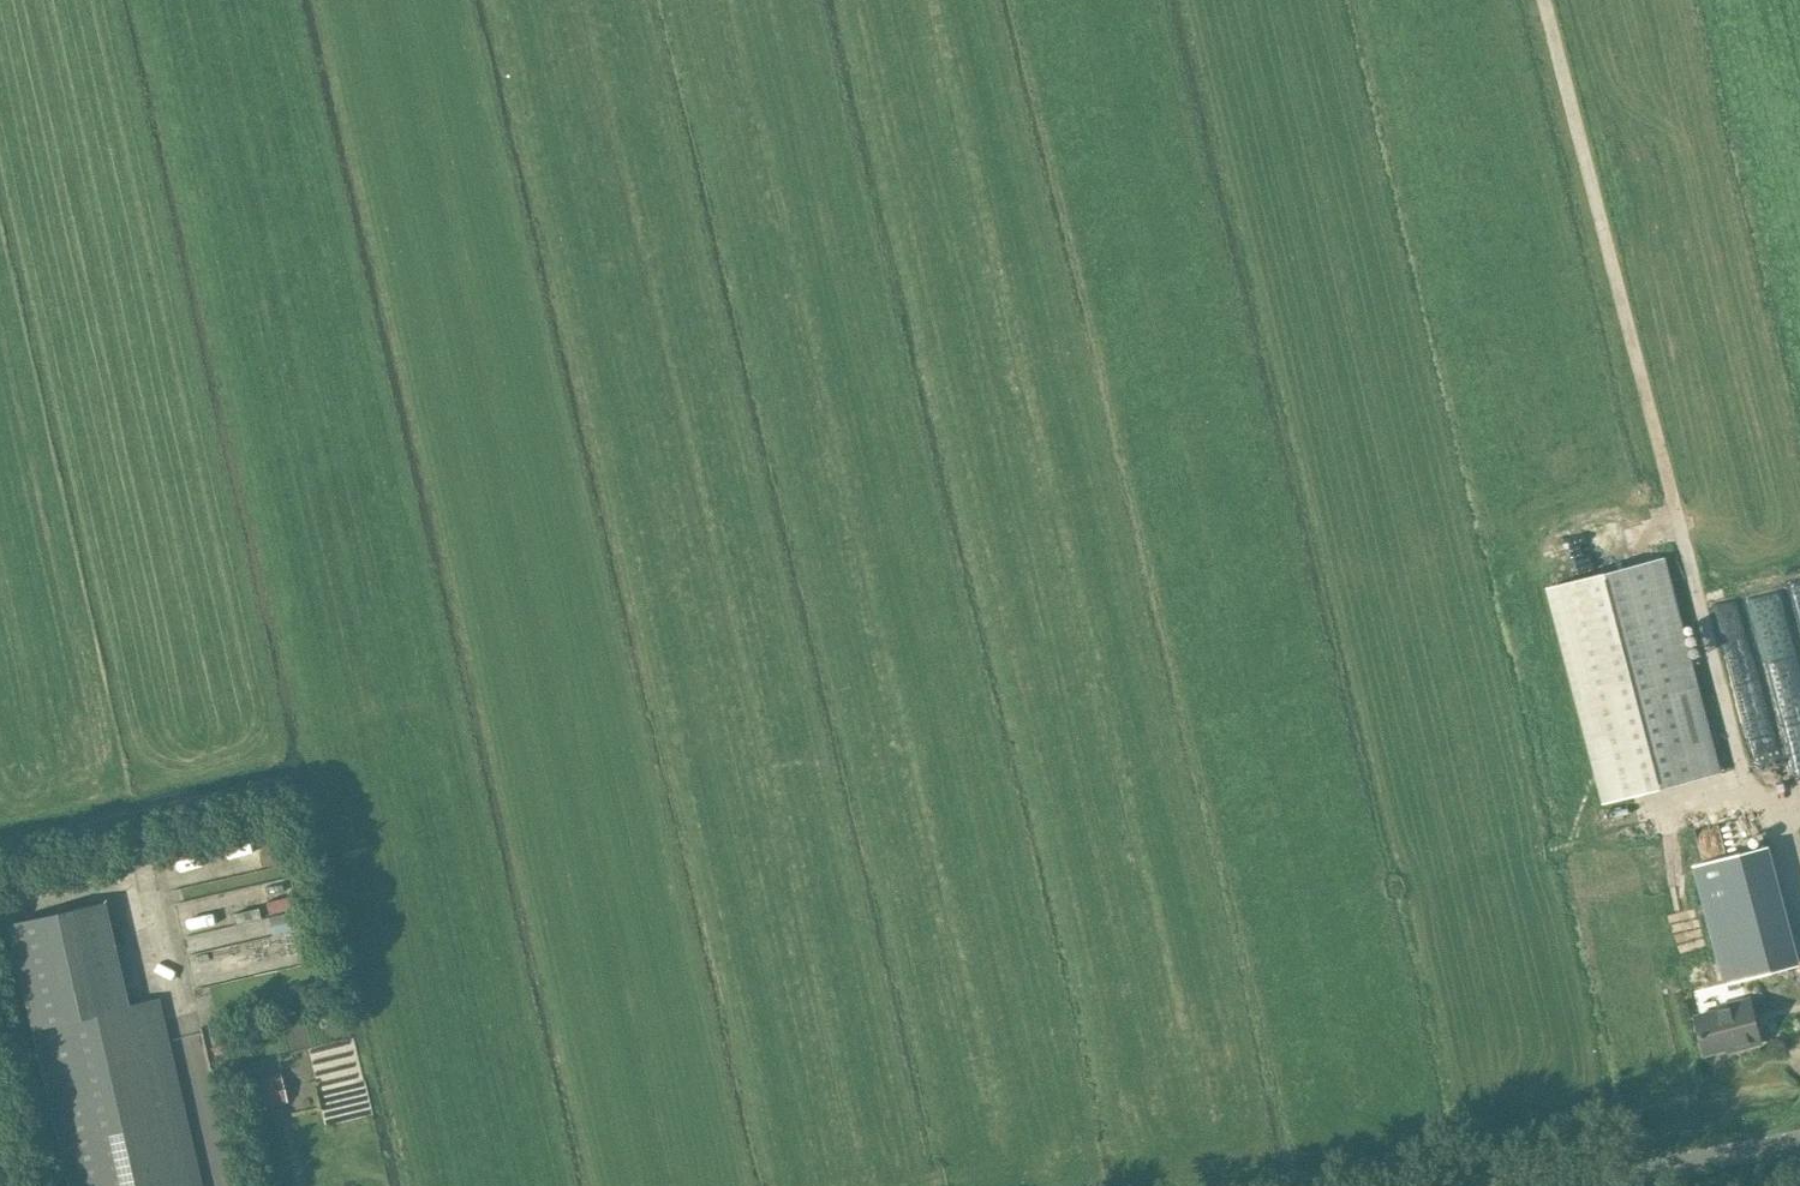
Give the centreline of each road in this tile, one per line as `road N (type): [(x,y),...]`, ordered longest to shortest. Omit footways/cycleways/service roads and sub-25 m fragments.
road 1 (track): [(1784,835),(1747,782),(1548,0)]
road 2 (tertiary): [(1554,1185),(1799,1140)]

